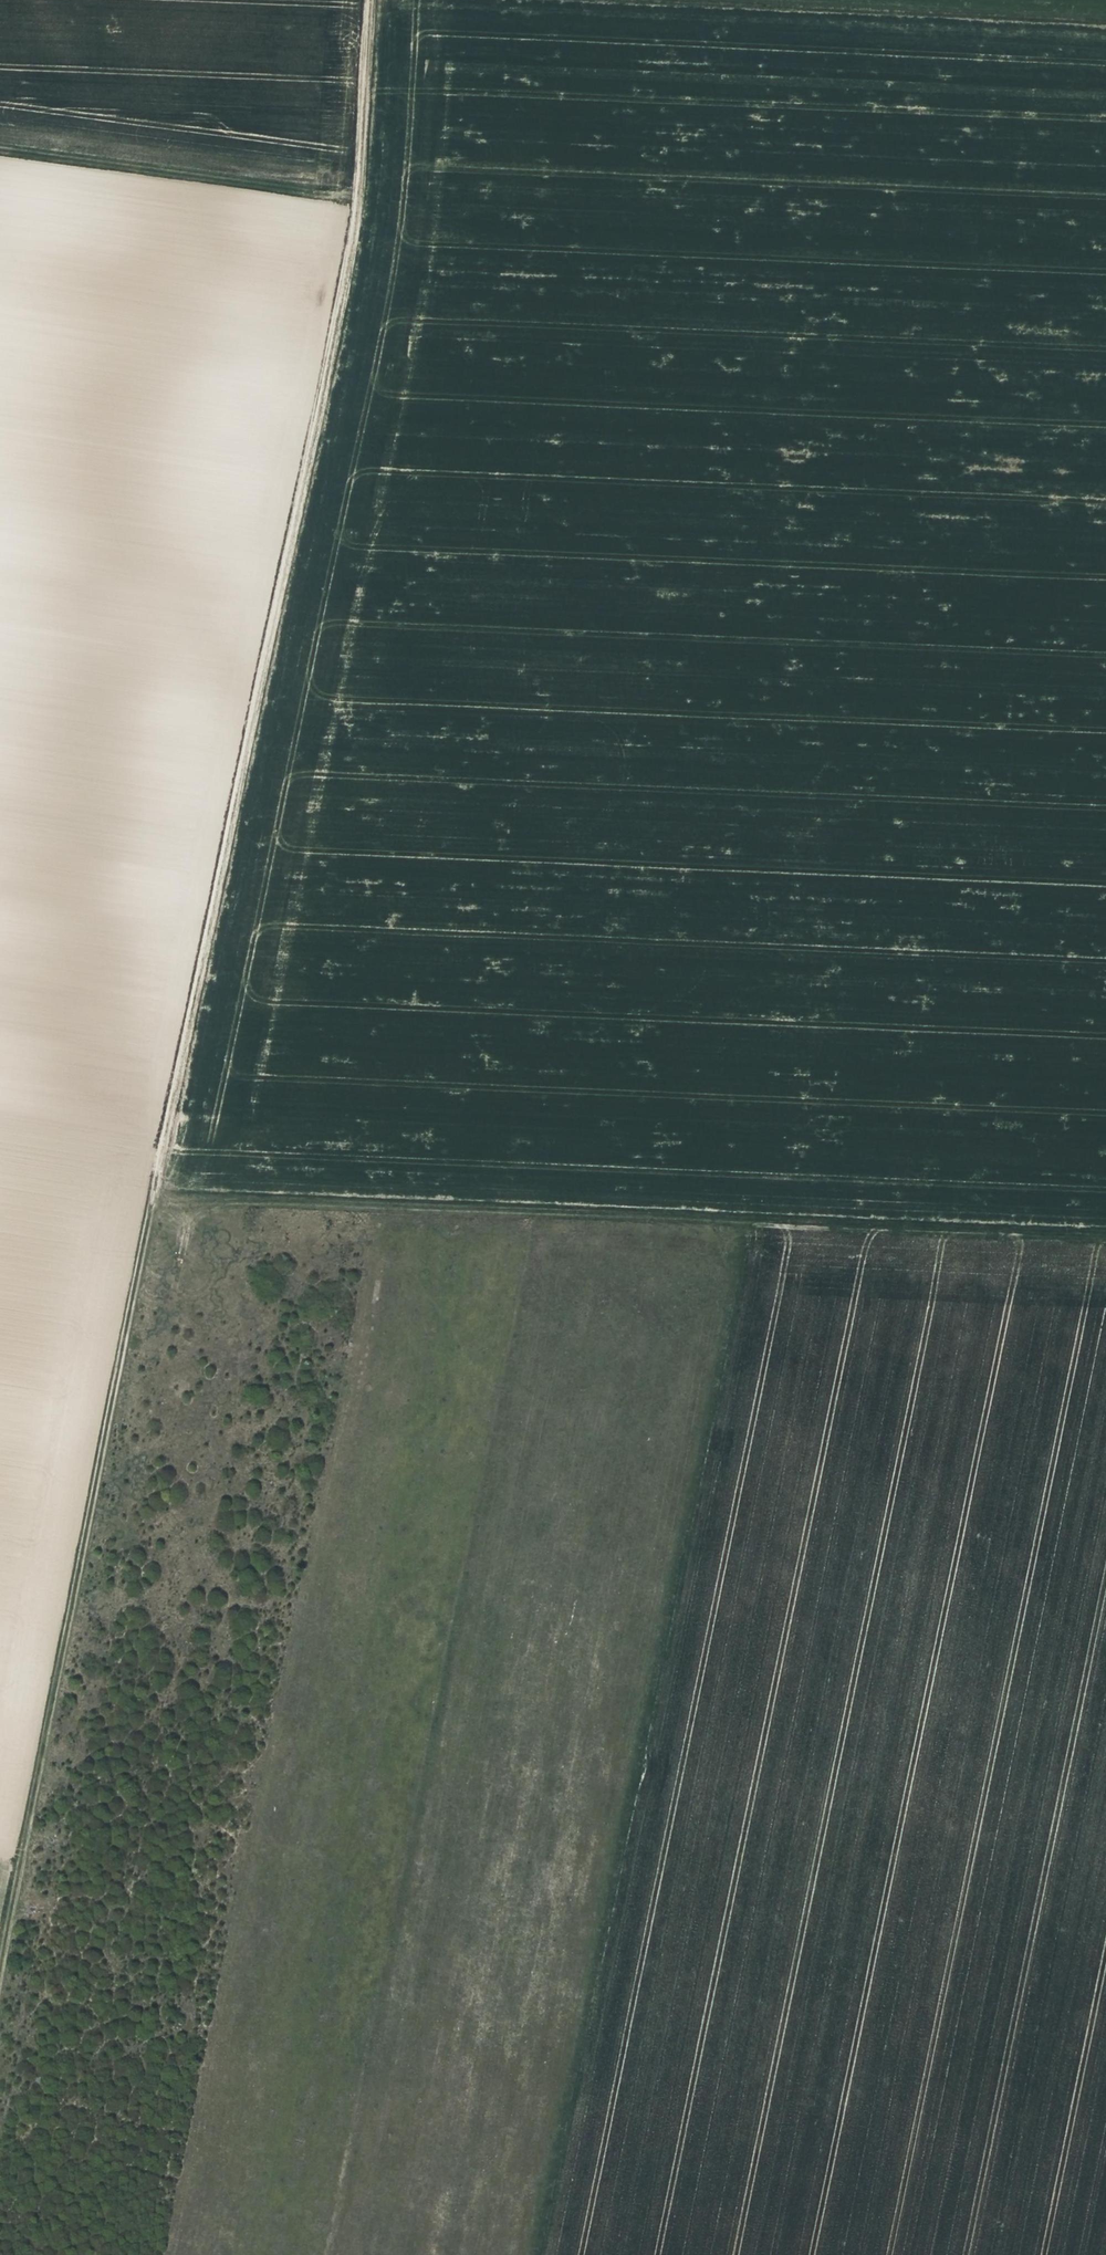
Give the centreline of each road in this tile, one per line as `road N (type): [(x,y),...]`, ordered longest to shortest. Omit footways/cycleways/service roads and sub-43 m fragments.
road 1 (track): [(369,0),(348,259),(0,1962)]
road 2 (track): [(1105,1238),(152,1200)]
road 3 (track): [(1105,22),(681,0)]
road 4 (track): [(0,147),(356,196)]

